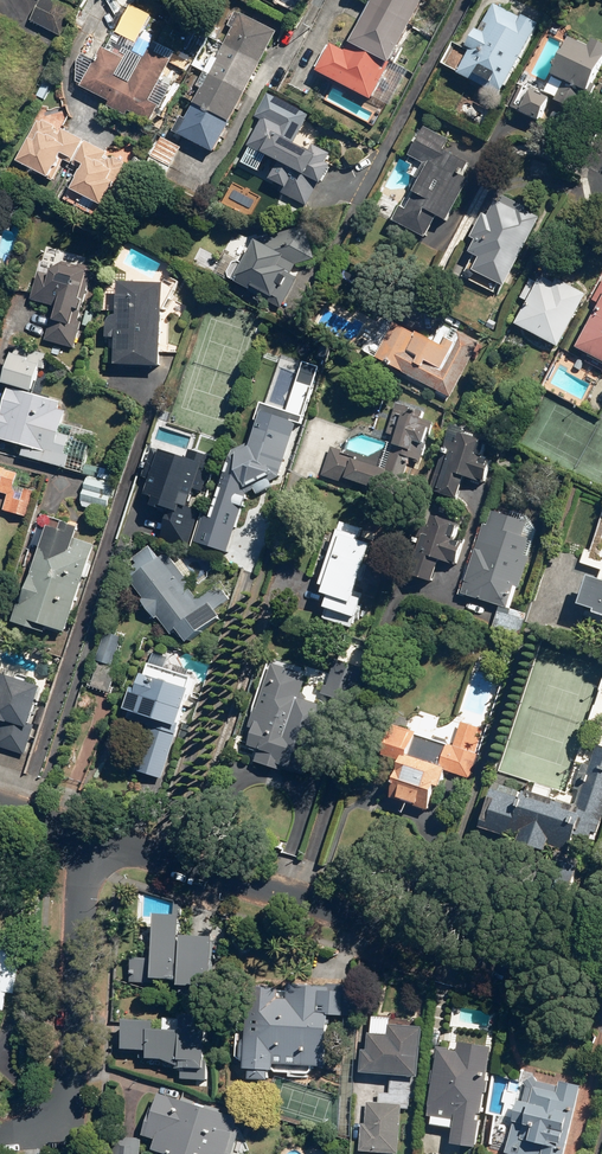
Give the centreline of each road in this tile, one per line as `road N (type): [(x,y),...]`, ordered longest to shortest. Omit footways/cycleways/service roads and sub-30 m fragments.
road 1 (residential): [(85,835),(601,984)]
road 2 (residential): [(85,835),(68,1126)]

